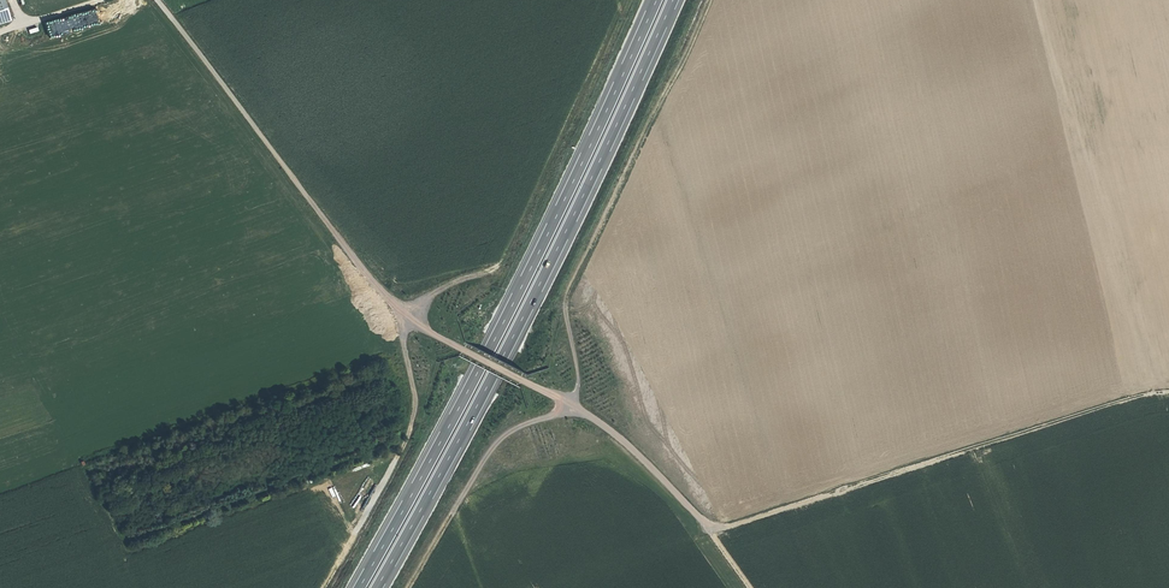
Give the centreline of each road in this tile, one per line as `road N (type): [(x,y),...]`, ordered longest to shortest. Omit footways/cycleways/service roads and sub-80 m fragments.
road 1 (track): [(324,587),(409,433),(416,401),(403,342),(408,315),(362,267),(156,0)]
road 2 (track): [(410,587),(500,442),(571,408),(578,378),(565,307),(571,287),(710,0)]
road 3 (motorway): [(655,0),(493,339),(356,587)]
road 4 (motorway): [(374,587),(516,328),(671,0)]
road 5 (track): [(1168,391),(714,525)]
road 6 (track): [(408,315),(437,291),(501,263),(624,0)]
road 7 (track): [(408,315),(572,405),(714,525)]

